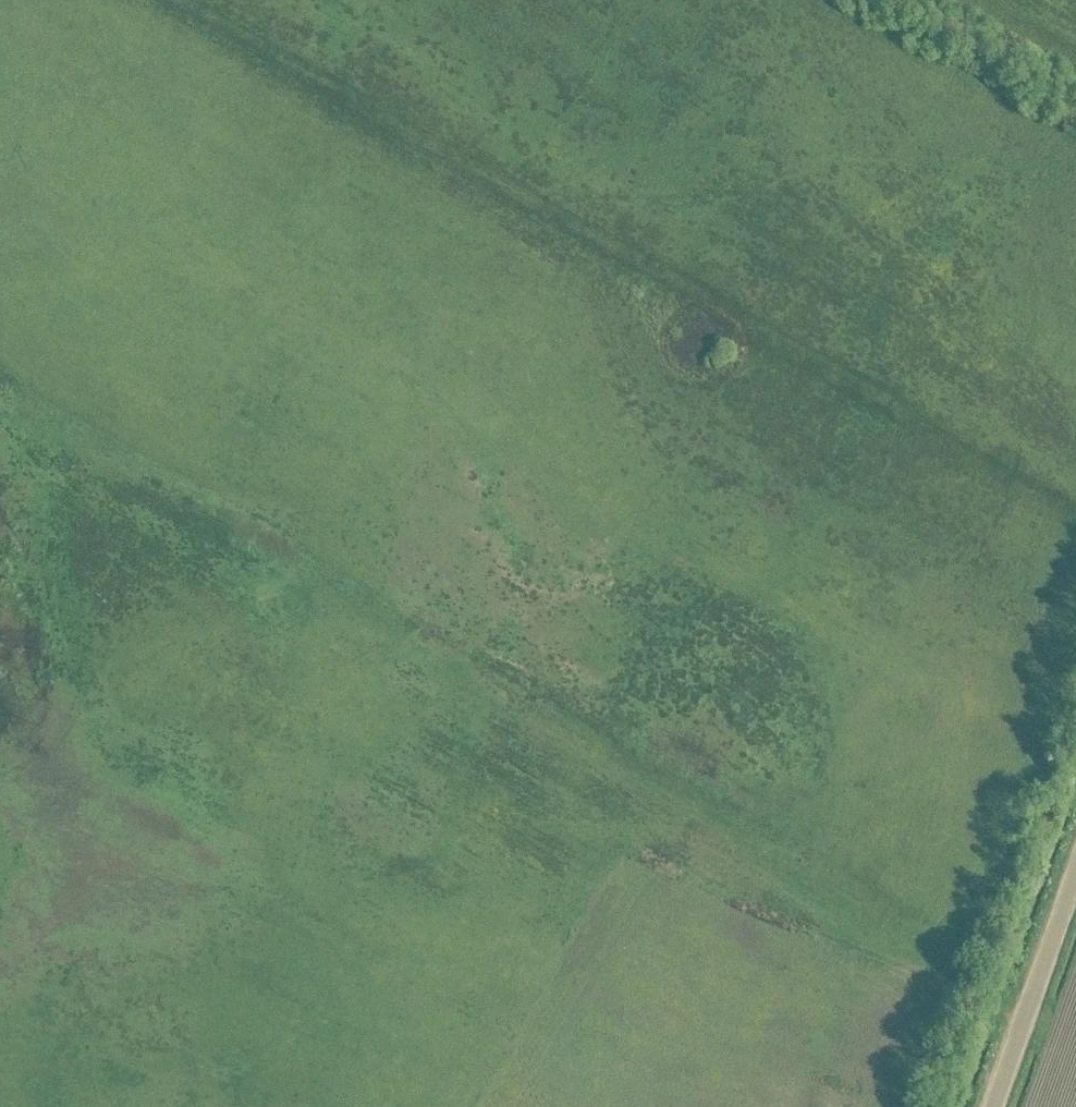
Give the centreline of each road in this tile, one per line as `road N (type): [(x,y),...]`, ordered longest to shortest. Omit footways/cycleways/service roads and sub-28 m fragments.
road 1 (unclassified): [(993,1106),(1075,873)]

